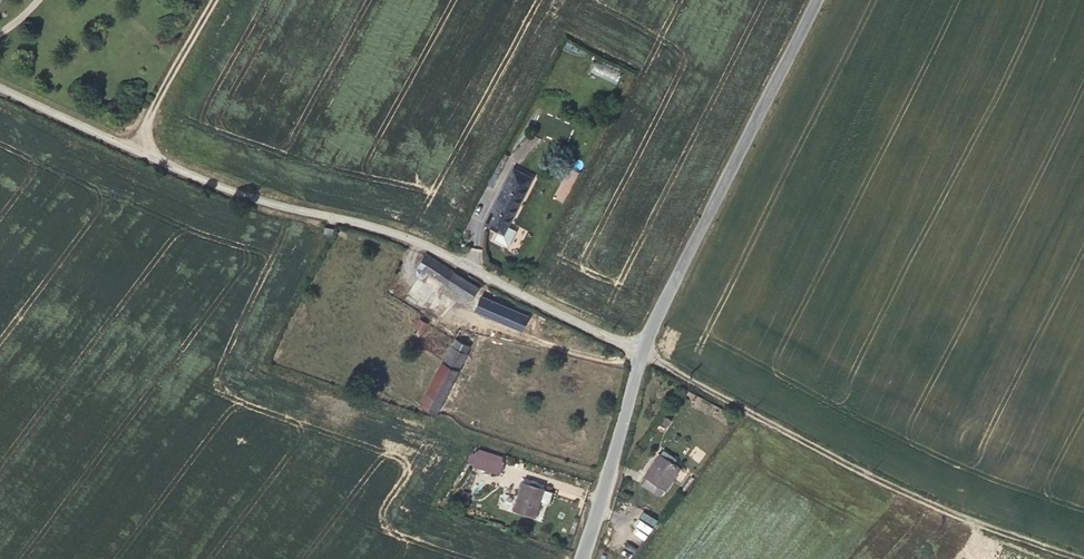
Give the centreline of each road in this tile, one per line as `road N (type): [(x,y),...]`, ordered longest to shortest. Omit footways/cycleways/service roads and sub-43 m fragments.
road 1 (unclassified): [(0,85),(265,205),(414,240),(638,353)]
road 2 (unclassified): [(638,353),(1076,558)]
road 3 (tertiary): [(805,0),(638,353)]
road 4 (tertiary): [(638,353),(574,558)]

